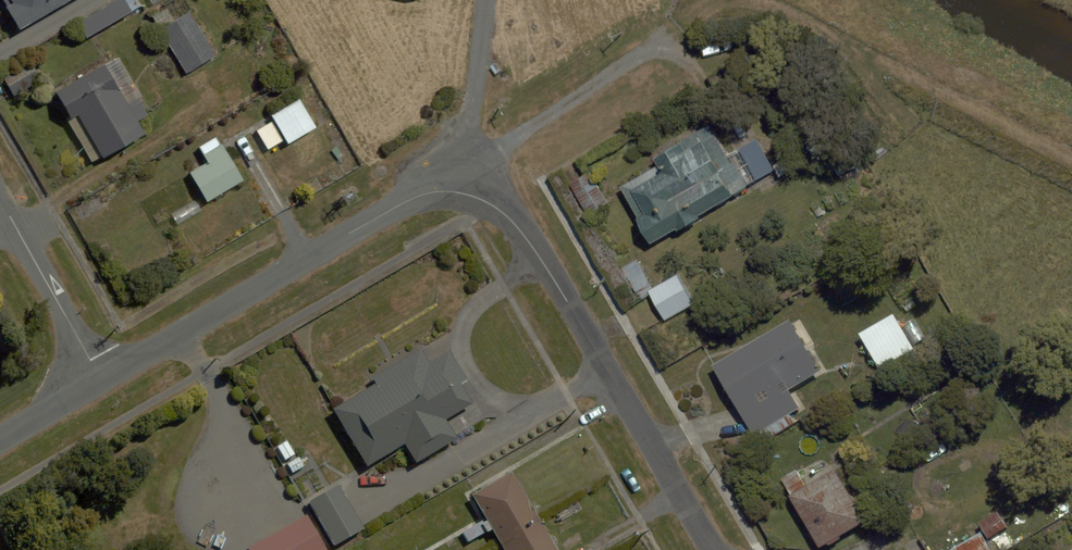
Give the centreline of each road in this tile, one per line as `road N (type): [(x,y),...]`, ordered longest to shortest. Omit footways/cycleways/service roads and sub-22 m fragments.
road 1 (residential): [(465,194),(514,222),(541,257),(712,549)]
road 2 (residential): [(102,378),(406,202),(465,194)]
road 3 (residential): [(465,194),(503,146),(652,49)]
road 4 (residential): [(0,200),(102,378)]

